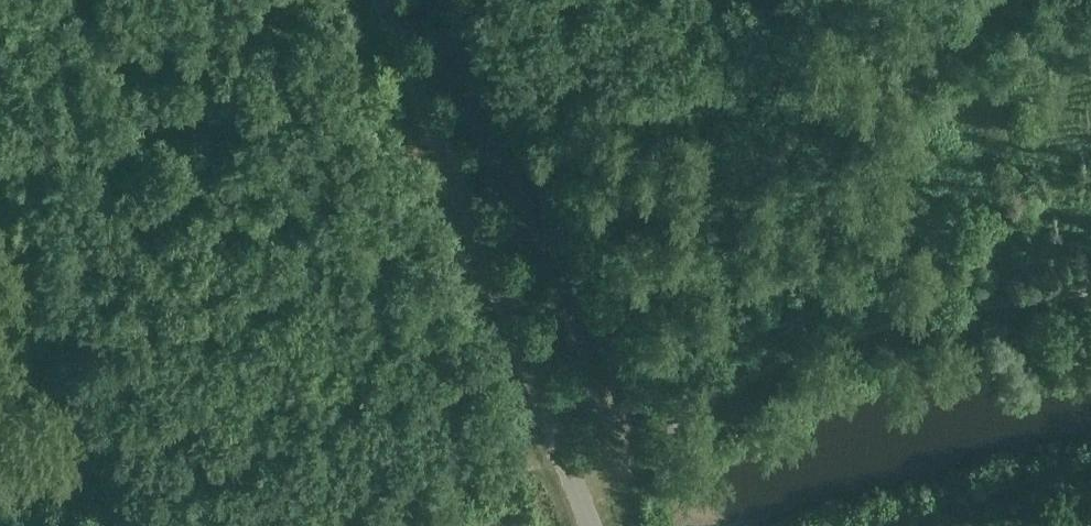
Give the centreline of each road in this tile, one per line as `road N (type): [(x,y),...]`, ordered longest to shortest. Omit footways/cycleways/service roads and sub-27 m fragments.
road 1 (unclassified): [(588,525),(381,0)]

